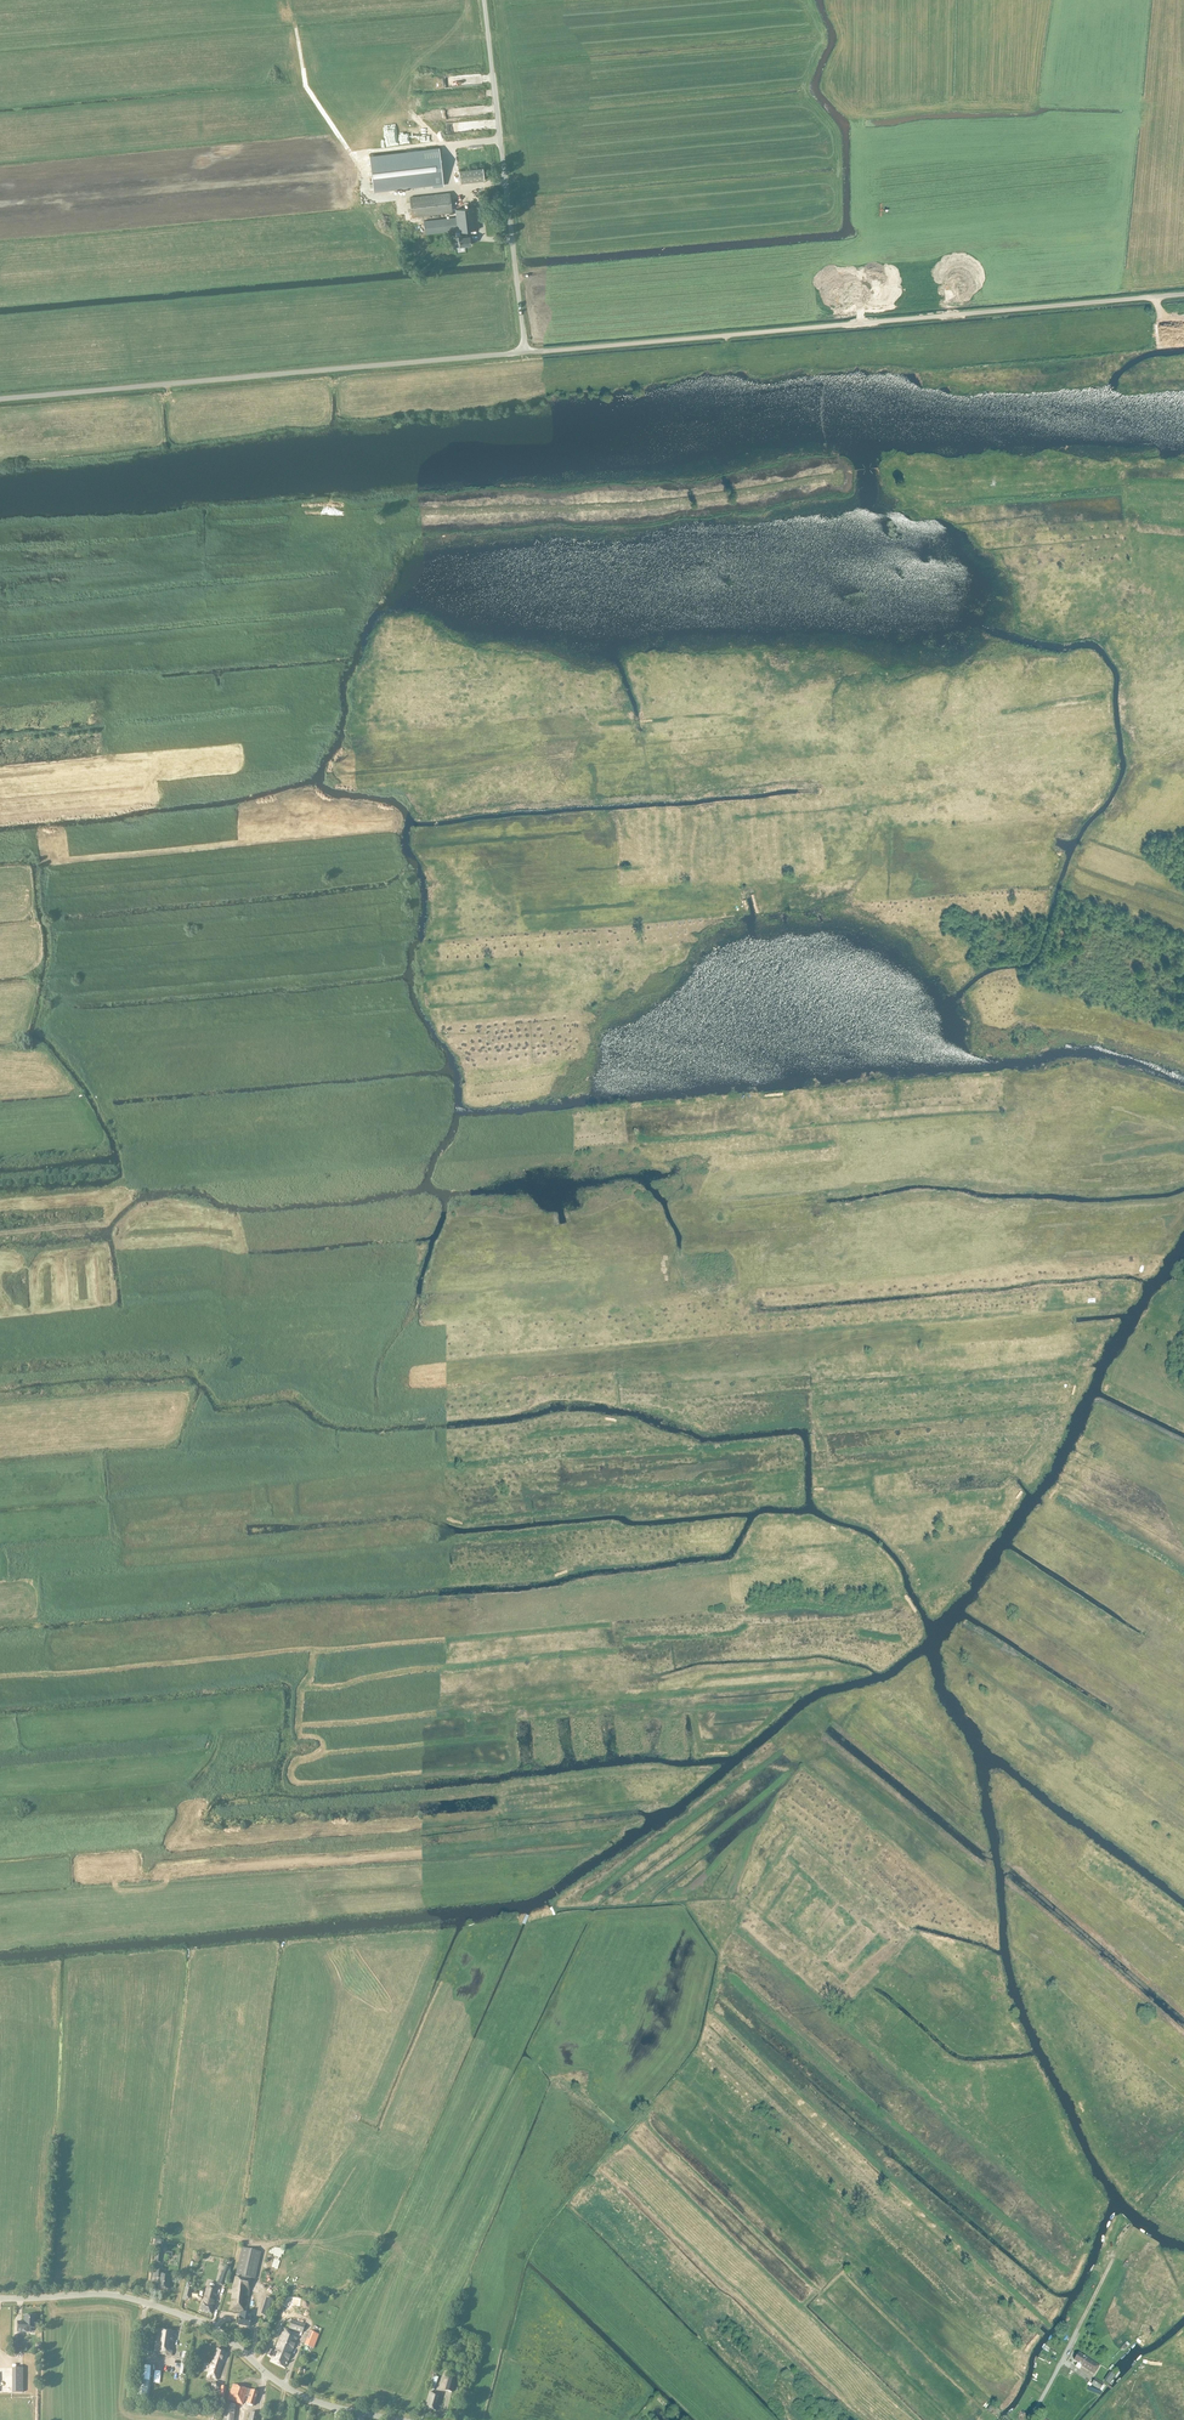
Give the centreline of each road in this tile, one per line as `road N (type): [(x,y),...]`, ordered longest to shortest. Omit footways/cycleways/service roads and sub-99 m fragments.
road 1 (unclassified): [(524,353),(1183,294)]
road 2 (unclassified): [(0,400),(524,353)]
road 3 (unclassified): [(401,2419),(309,2399),(213,2328),(140,2301),(99,2294),(0,2298)]
road 4 (unclassified): [(524,353),(484,0)]
road 5 (unclassified): [(1030,2419),(1087,2312)]

